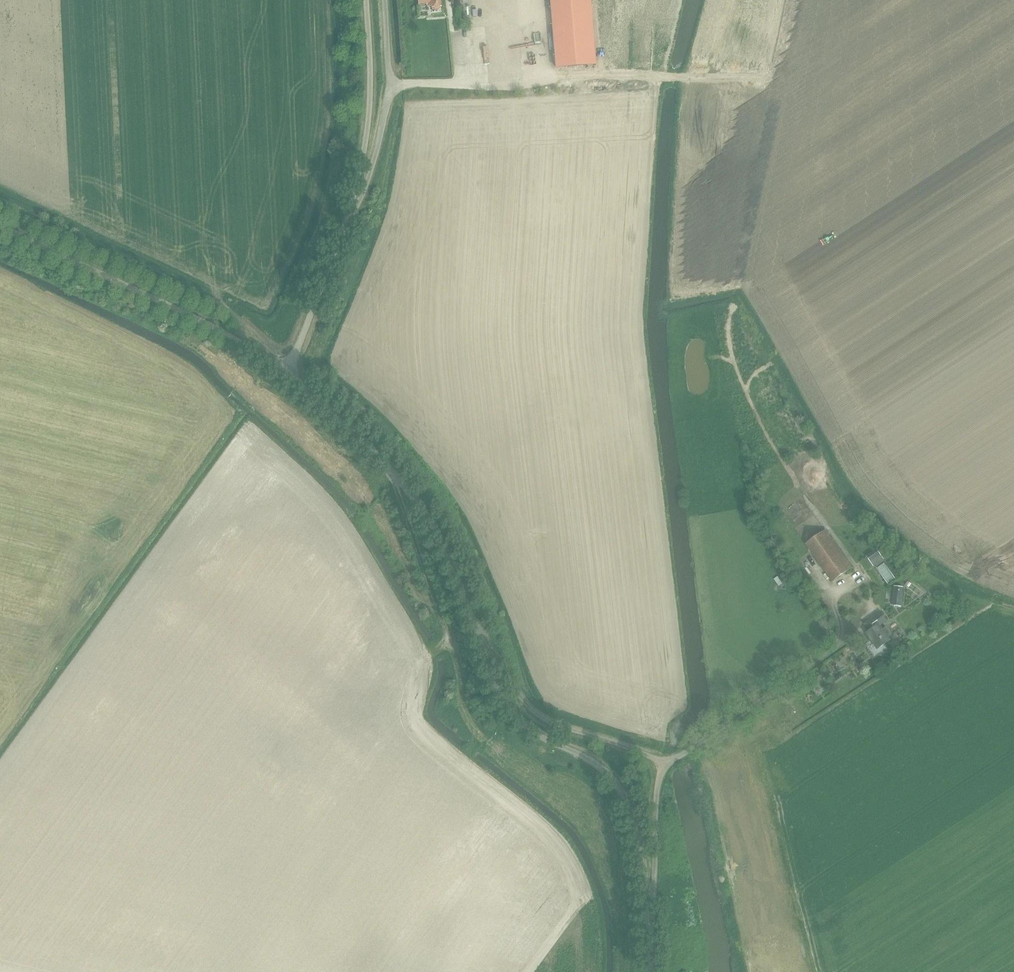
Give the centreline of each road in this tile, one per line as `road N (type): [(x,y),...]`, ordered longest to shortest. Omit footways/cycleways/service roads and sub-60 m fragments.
road 1 (unclassified): [(649,903),(663,762),(546,721),(475,624)]
road 2 (unclassified): [(649,903),(625,797),(593,762),(536,736),(505,708),(475,624)]
road 3 (unclassified): [(288,374),(222,334),(0,228)]
road 4 (unclassified): [(475,624),(430,518),(389,467),(288,374)]
road 5 (track): [(790,80),(750,275),(789,356)]
road 6 (track): [(806,0),(790,80),(598,77)]
road 7 (unclassified): [(385,0),(396,86),(346,219)]
road 8 (unclassified): [(346,219),(370,102),(366,0)]
road 9 (unclassified): [(288,374),(346,219)]

